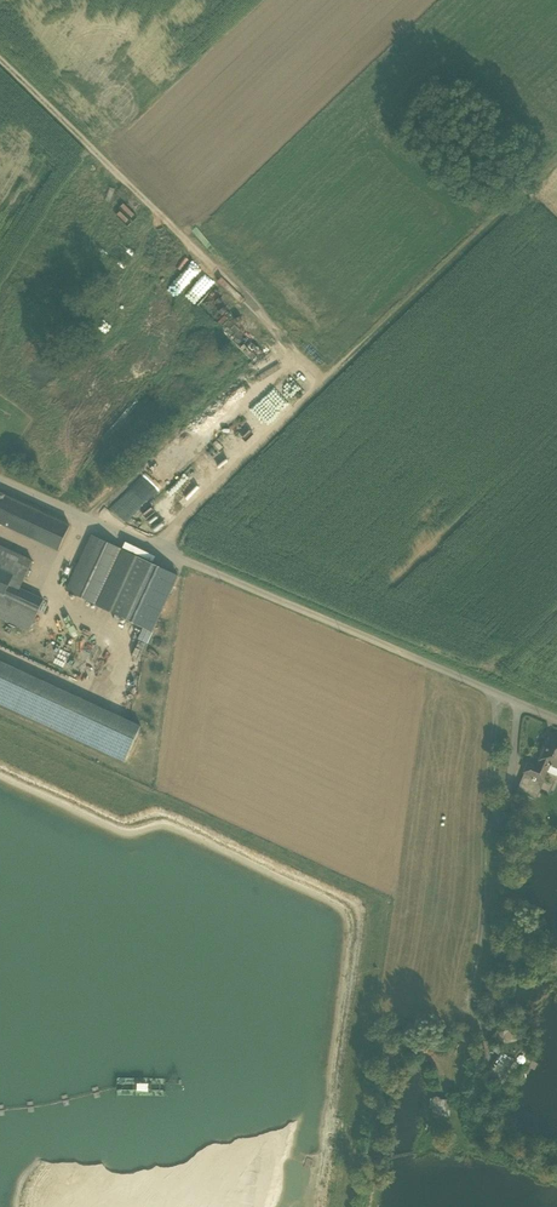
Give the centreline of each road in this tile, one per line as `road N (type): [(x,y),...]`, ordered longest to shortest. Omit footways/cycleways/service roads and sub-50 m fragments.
road 1 (unclassified): [(556,714),(0,474)]
road 2 (track): [(155,543),(556,158)]

